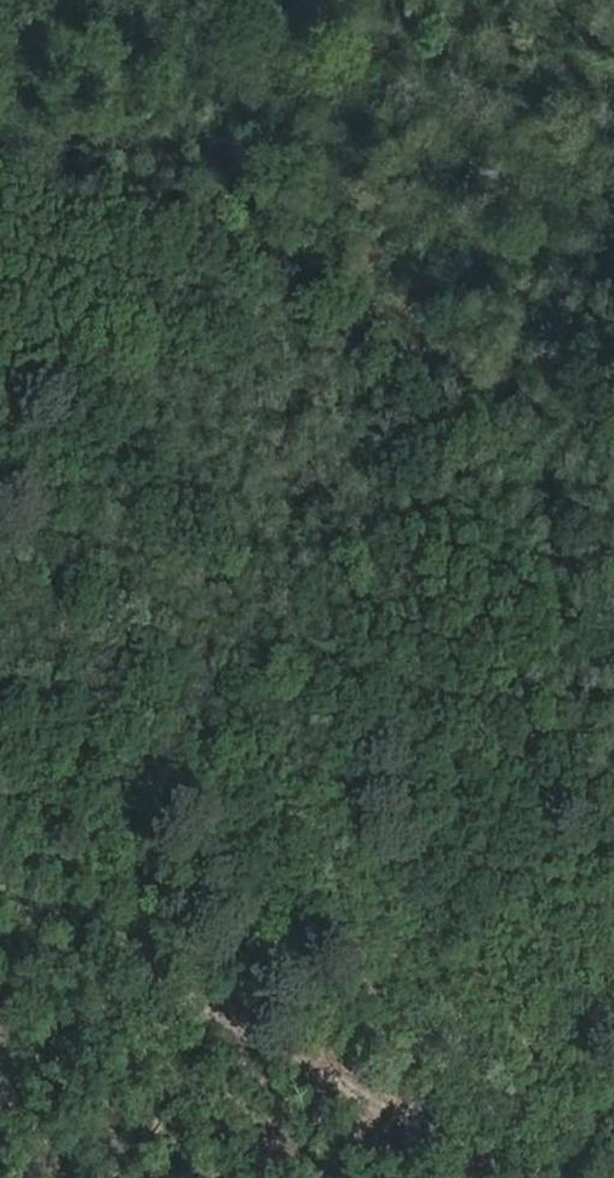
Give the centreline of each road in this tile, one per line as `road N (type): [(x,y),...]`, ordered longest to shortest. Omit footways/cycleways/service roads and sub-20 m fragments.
road 1 (track): [(0,155),(49,162),(180,219),(613,459)]
road 2 (track): [(589,1177),(301,1038),(51,933),(0,899)]

